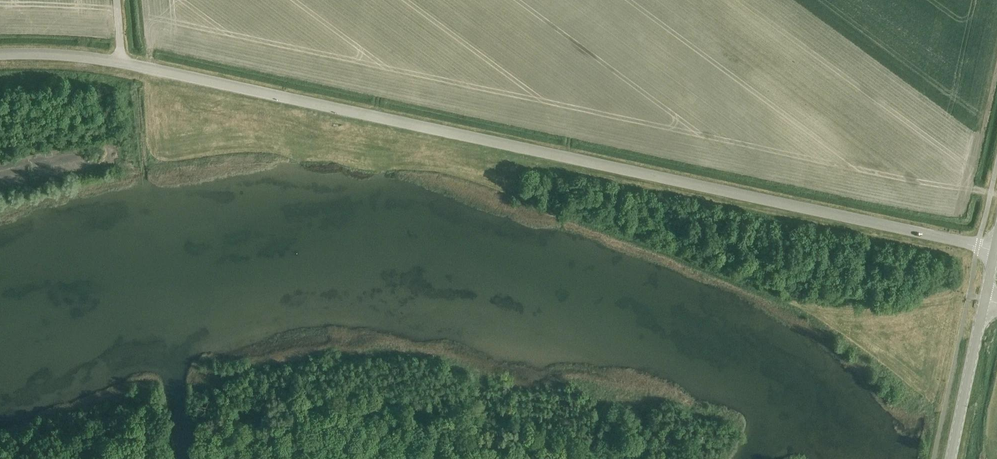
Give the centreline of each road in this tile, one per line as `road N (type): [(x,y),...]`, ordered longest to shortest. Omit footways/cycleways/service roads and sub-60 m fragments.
road 1 (unclassified): [(994,250),(119,62)]
road 2 (tertiary): [(949,458),(984,298)]

